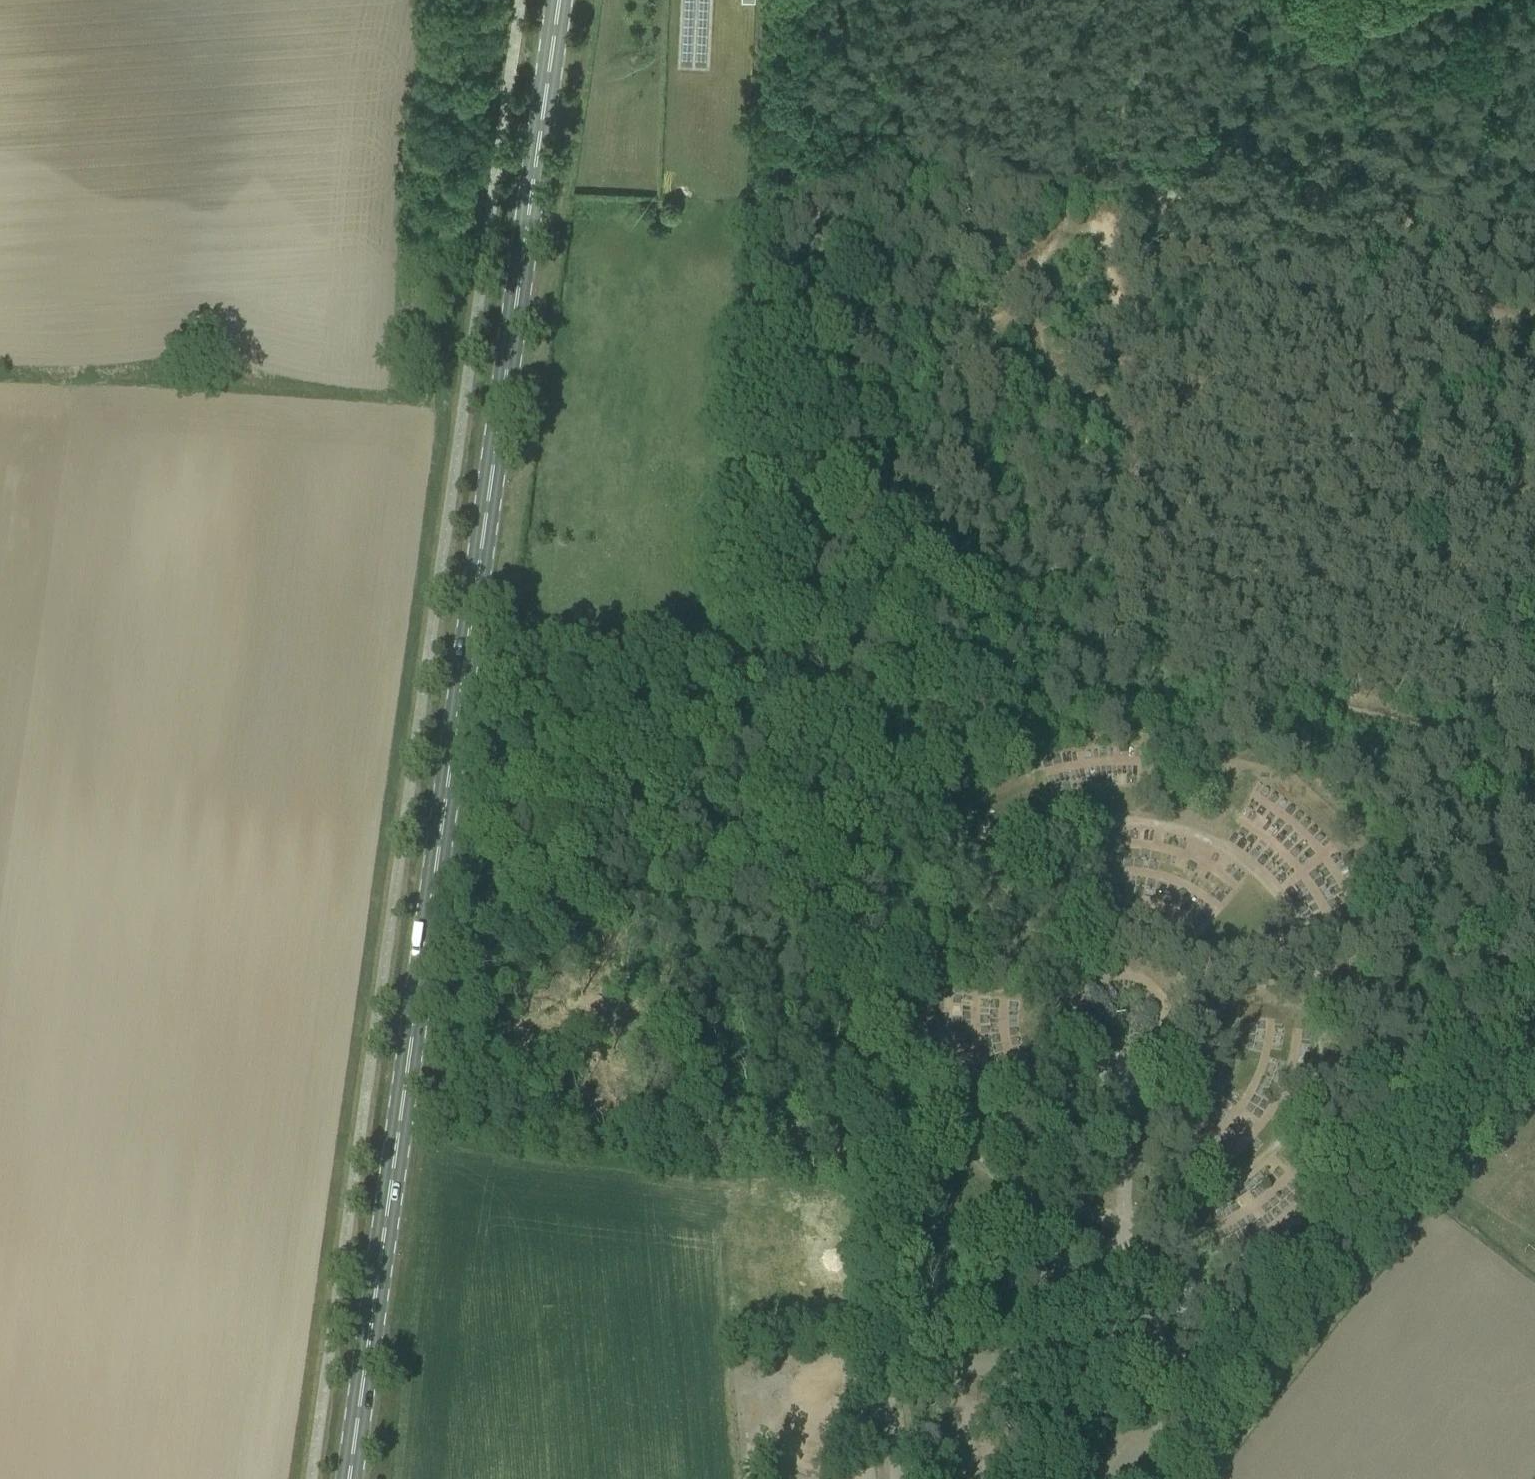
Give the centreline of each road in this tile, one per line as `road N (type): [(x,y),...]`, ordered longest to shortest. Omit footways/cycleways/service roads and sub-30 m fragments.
road 1 (primary): [(350,1478),(560,0)]
road 2 (track): [(1534,1048),(1477,1111),(1426,1200),(1228,1444)]
road 3 (track): [(1313,0),(1441,212),(1534,405)]
road 4 (track): [(763,0),(763,185)]

